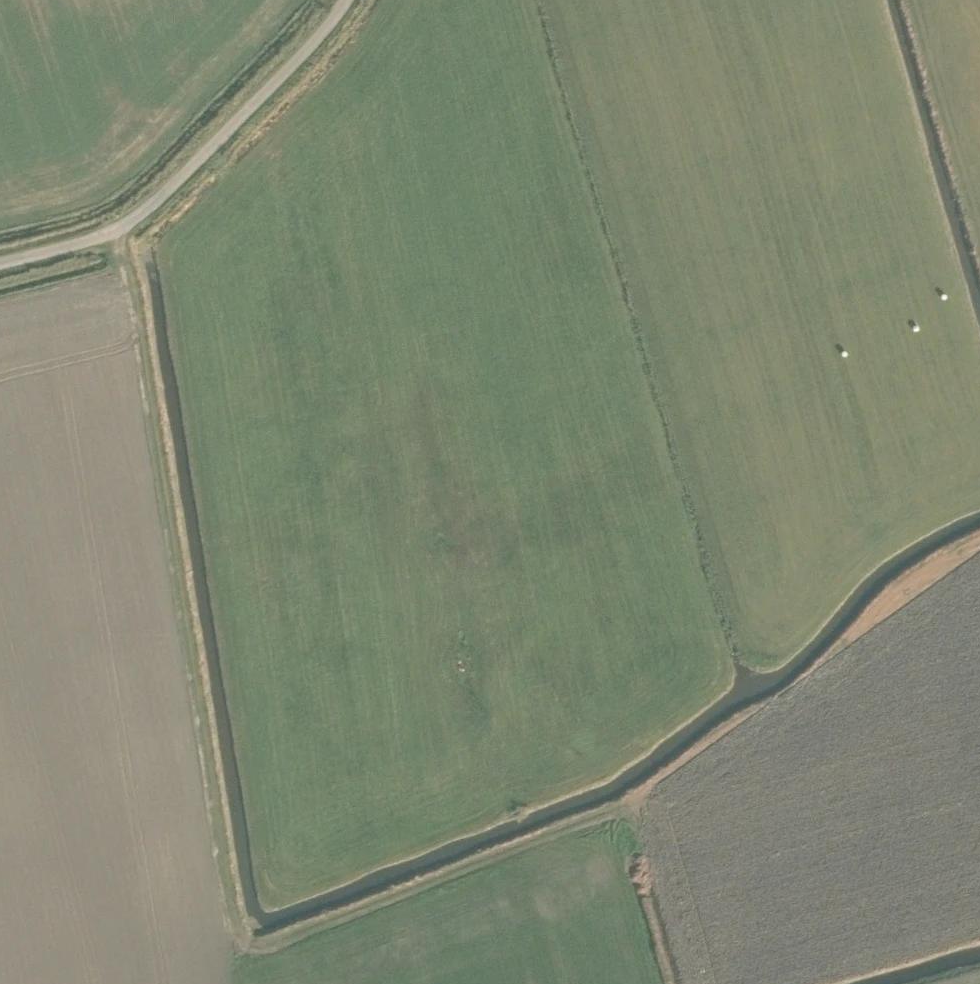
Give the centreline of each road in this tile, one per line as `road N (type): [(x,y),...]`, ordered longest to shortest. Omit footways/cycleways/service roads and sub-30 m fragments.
road 1 (unclassified): [(0,270),(119,234),(337,24),(349,0)]

